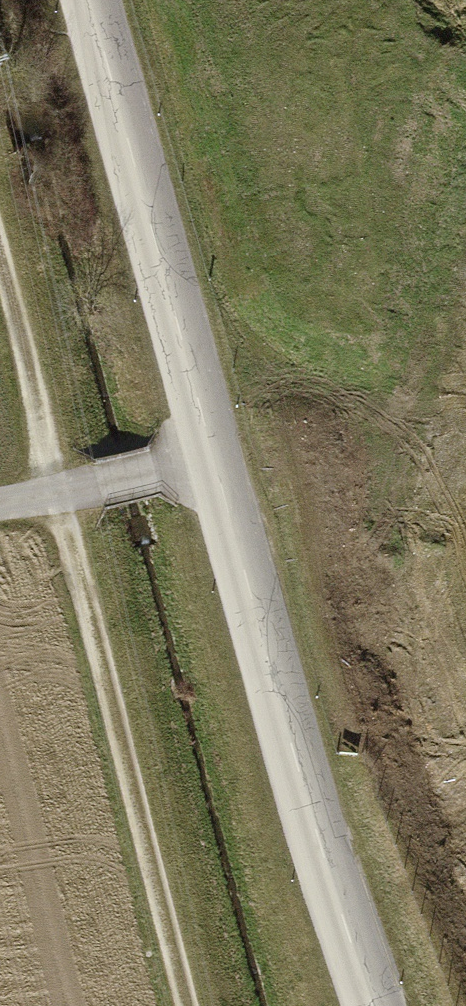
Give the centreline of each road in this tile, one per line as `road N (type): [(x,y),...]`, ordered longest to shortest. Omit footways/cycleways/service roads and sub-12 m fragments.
road 1 (track): [(188,1005),(53,493),(0,253)]
road 2 (tertiary): [(213,456),(374,1005)]
road 3 (tertiary): [(92,0),(213,456)]
road 4 (unclassified): [(0,504),(213,456)]

